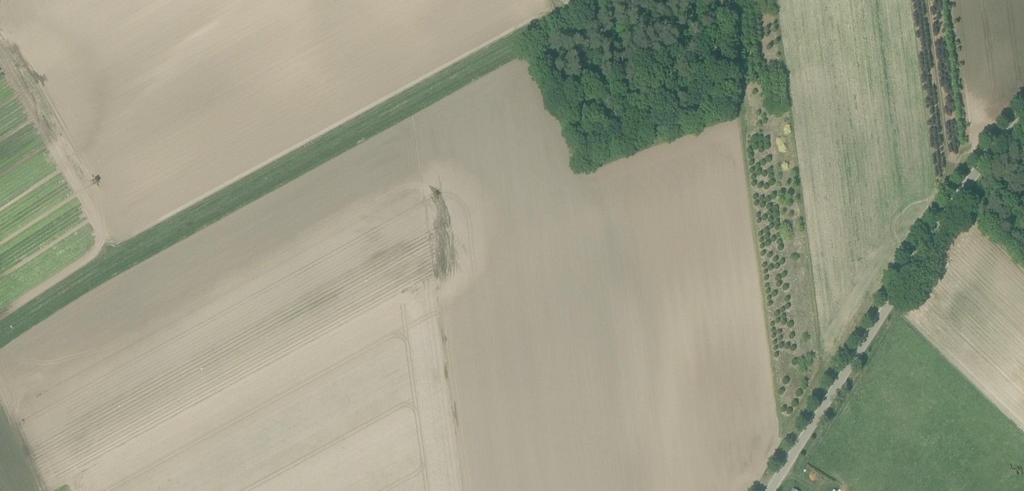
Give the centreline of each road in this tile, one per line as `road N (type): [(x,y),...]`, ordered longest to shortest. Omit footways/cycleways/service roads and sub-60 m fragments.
road 1 (track): [(0,330),(586,0)]
road 2 (unclassified): [(771,490),(969,180),(1023,118)]

